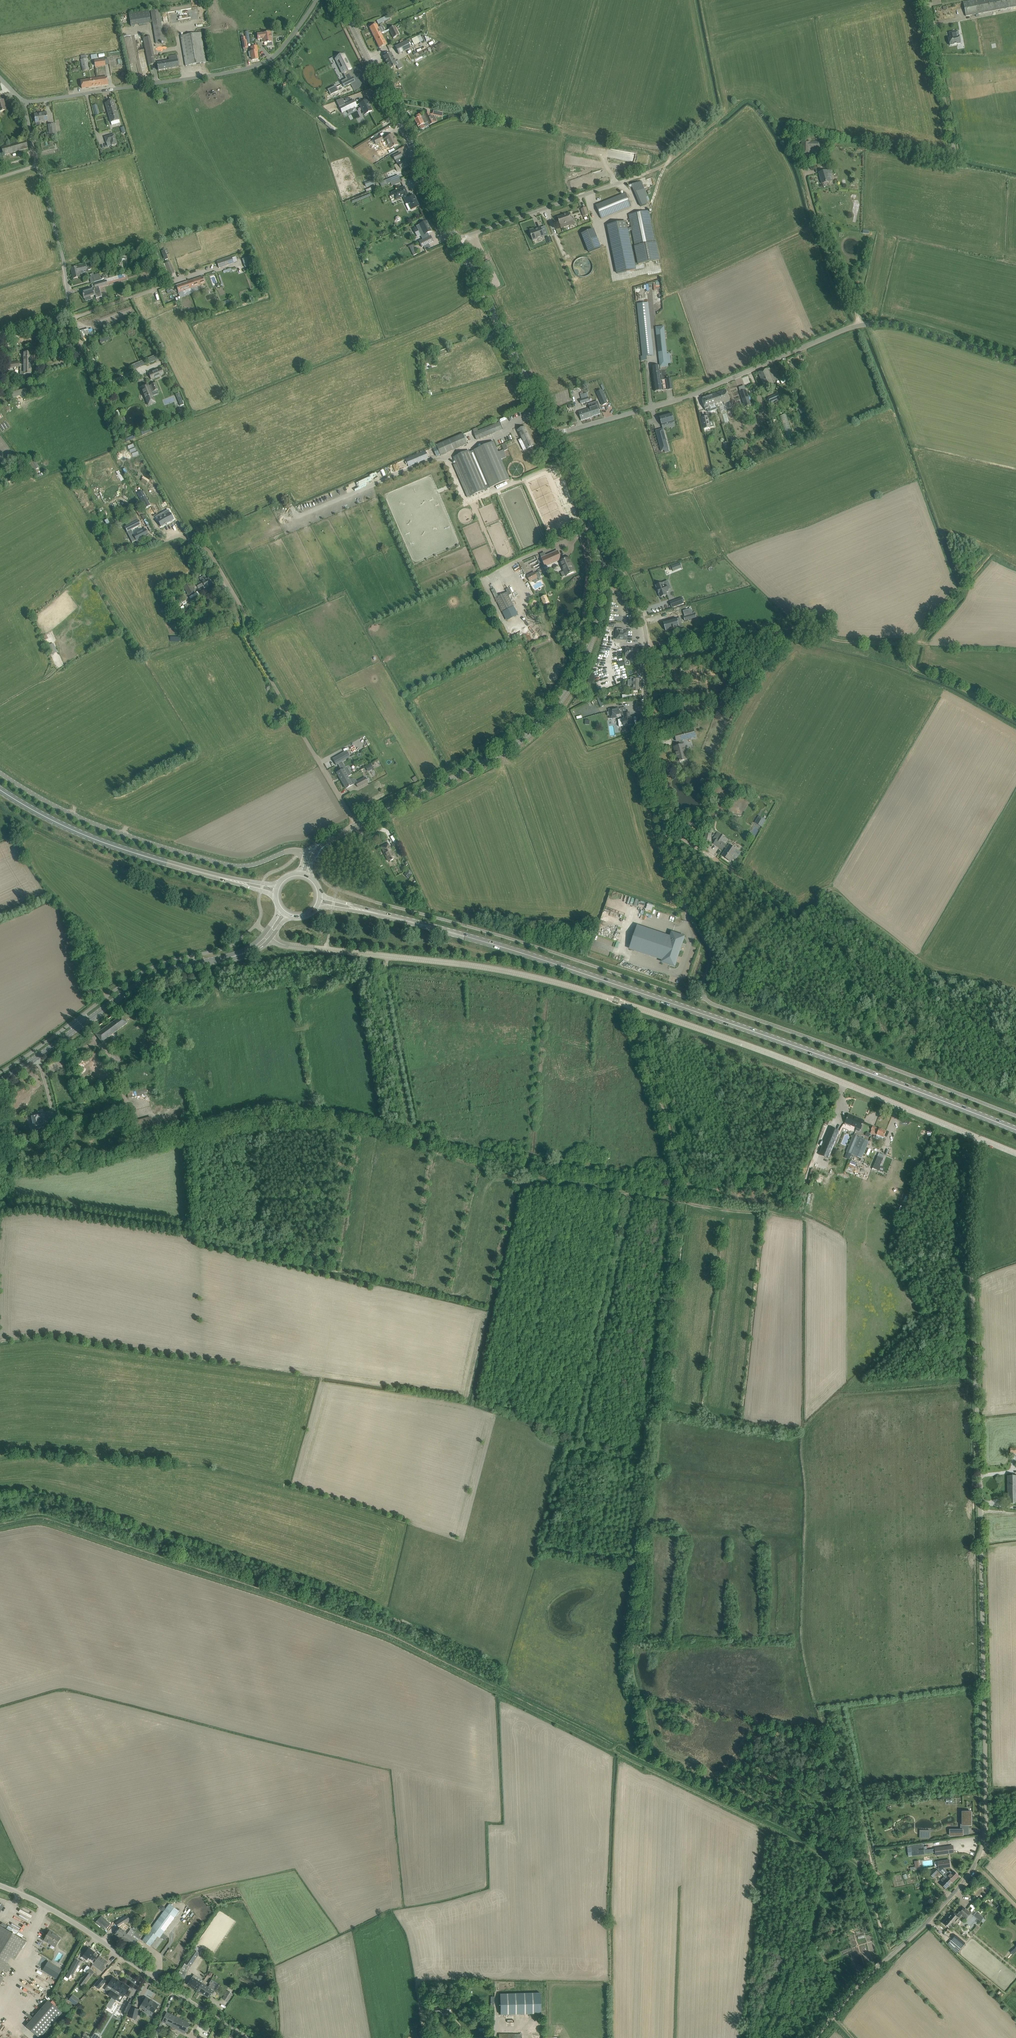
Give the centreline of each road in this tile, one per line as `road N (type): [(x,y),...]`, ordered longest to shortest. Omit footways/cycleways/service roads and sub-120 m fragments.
road 1 (unclassified): [(814,2037),(969,1875),(984,1838),(969,1254),(975,1137)]
road 2 (unclassified): [(975,1137),(583,991),(482,967),(272,937)]
road 3 (secondary): [(1015,1131),(648,995),(357,909)]
road 4 (track): [(612,1750),(379,1632),(49,1521),(0,1526)]
road 5 (unclassified): [(553,433),(663,404),(869,323),(1015,359)]
road 6 (track): [(615,186),(675,160),(741,103),(756,101),(794,162),(860,325)]
road 7 (tertiary): [(332,838),(506,750),(545,718),(591,643),(600,566)]
road 8 (unclassified): [(686,922),(646,754),(646,627),(621,573),(600,566)]
road 9 (track): [(356,826),(246,638),(241,606),(208,553),(189,539),(160,537)]
road 10 (unclassified): [(0,772),(85,820),(228,865),(306,854)]
road 11 (unclassified): [(25,102),(257,65),(277,54),(317,0)]
road 12 (unclassified): [(243,2037),(81,1929),(0,1887)]
road 13 (secondary): [(0,1080),(146,978),(243,954)]
road 14 (tertiary): [(458,239),(339,0)]
road 15 (track): [(842,1857),(816,1856),(612,1750)]
road 16 (secondary): [(218,877),(106,842),(0,789)]
road 17 (tertiary): [(553,433),(458,239)]
road 18 (track): [(630,1006),(682,1181),(680,1199)]
road 19 (track): [(0,1207),(28,1201),(196,1229)]
road 20 (unclassified): [(80,349),(39,165)]
road 21 (unclassified): [(458,239),(615,186)]
road 22 (track): [(110,1003),(88,940),(39,870)]
road 23 (unclassified): [(953,146),(924,0)]
road 24 (tertiary): [(600,566),(593,520),(553,433)]

